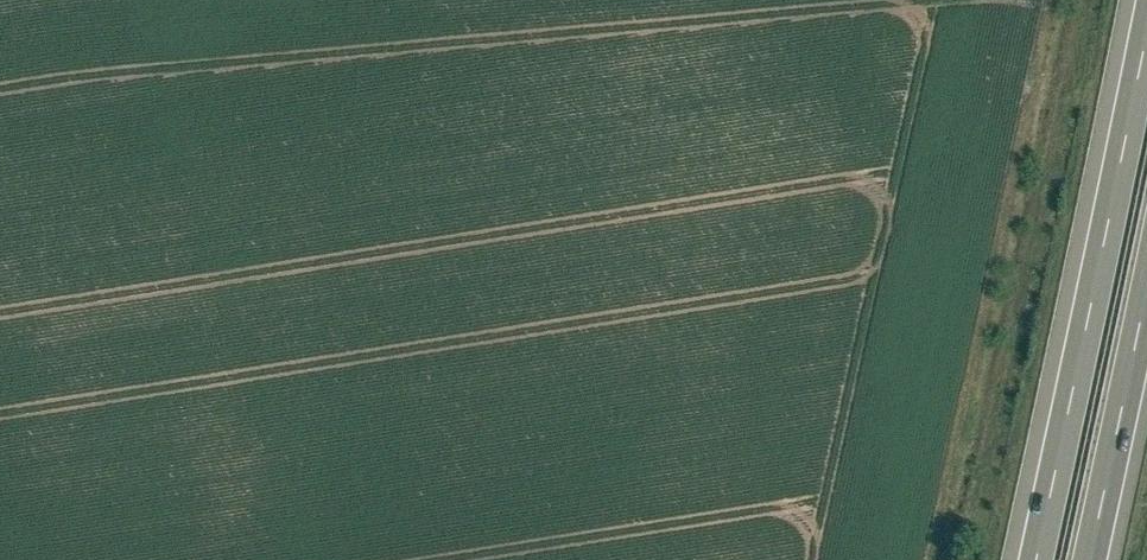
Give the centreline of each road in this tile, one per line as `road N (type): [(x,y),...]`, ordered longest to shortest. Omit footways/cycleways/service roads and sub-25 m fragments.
road 1 (motorway): [(1146,28),(1035,559)]
road 2 (motorway): [(1088,559),(1146,280)]

